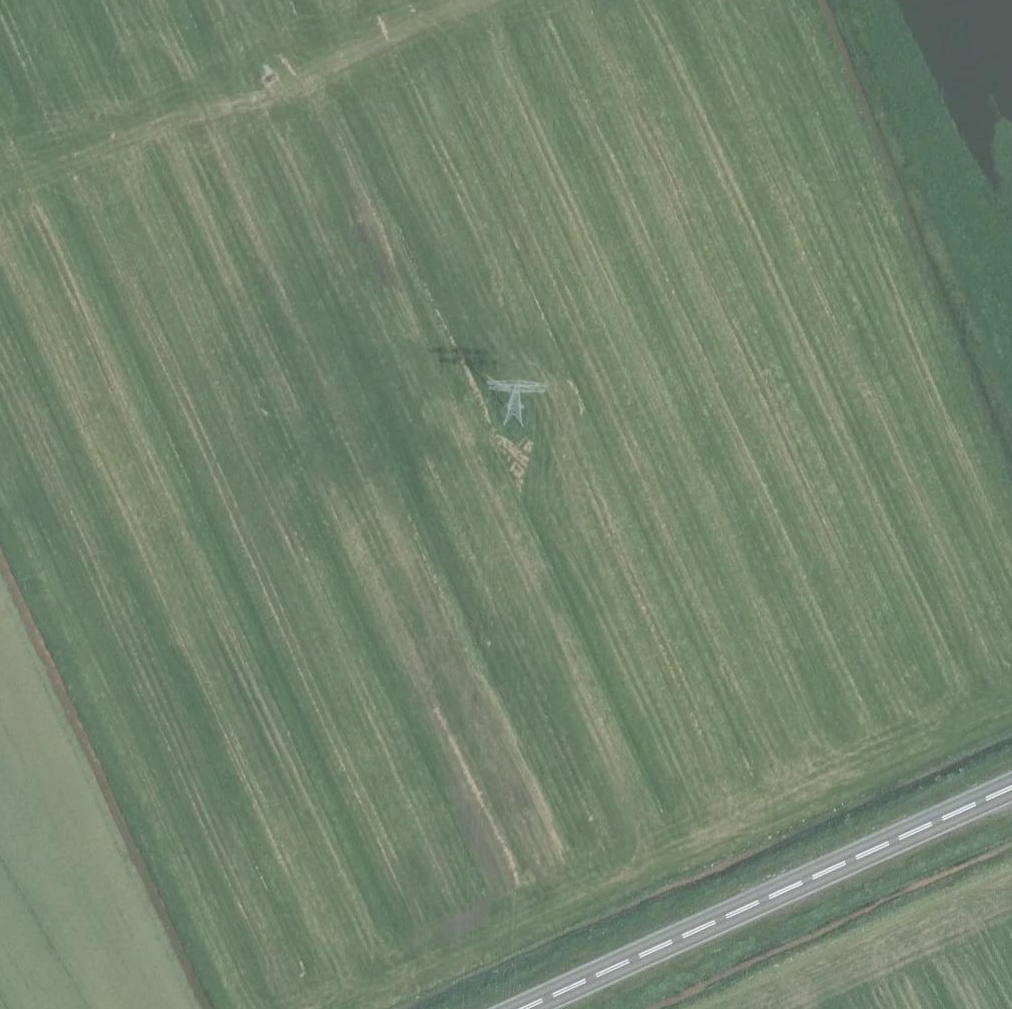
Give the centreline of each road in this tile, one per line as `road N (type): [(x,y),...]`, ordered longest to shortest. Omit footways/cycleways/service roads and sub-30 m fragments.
road 1 (primary): [(524,1008),(1011,789)]

